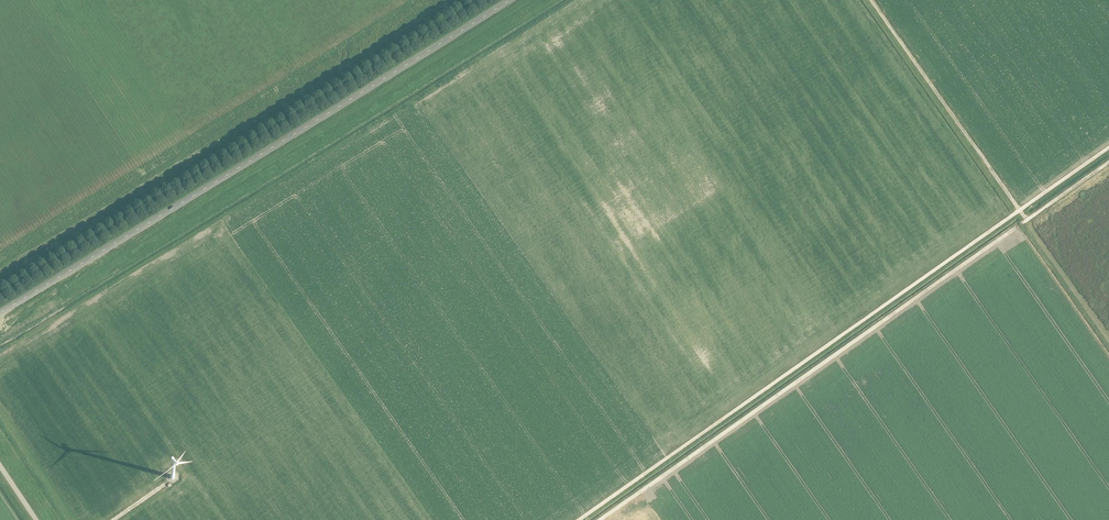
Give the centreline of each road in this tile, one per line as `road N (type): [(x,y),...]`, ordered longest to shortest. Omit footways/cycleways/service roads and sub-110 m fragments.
road 1 (unclassified): [(0,312),(510,0)]
road 2 (track): [(872,0),(1017,208)]

